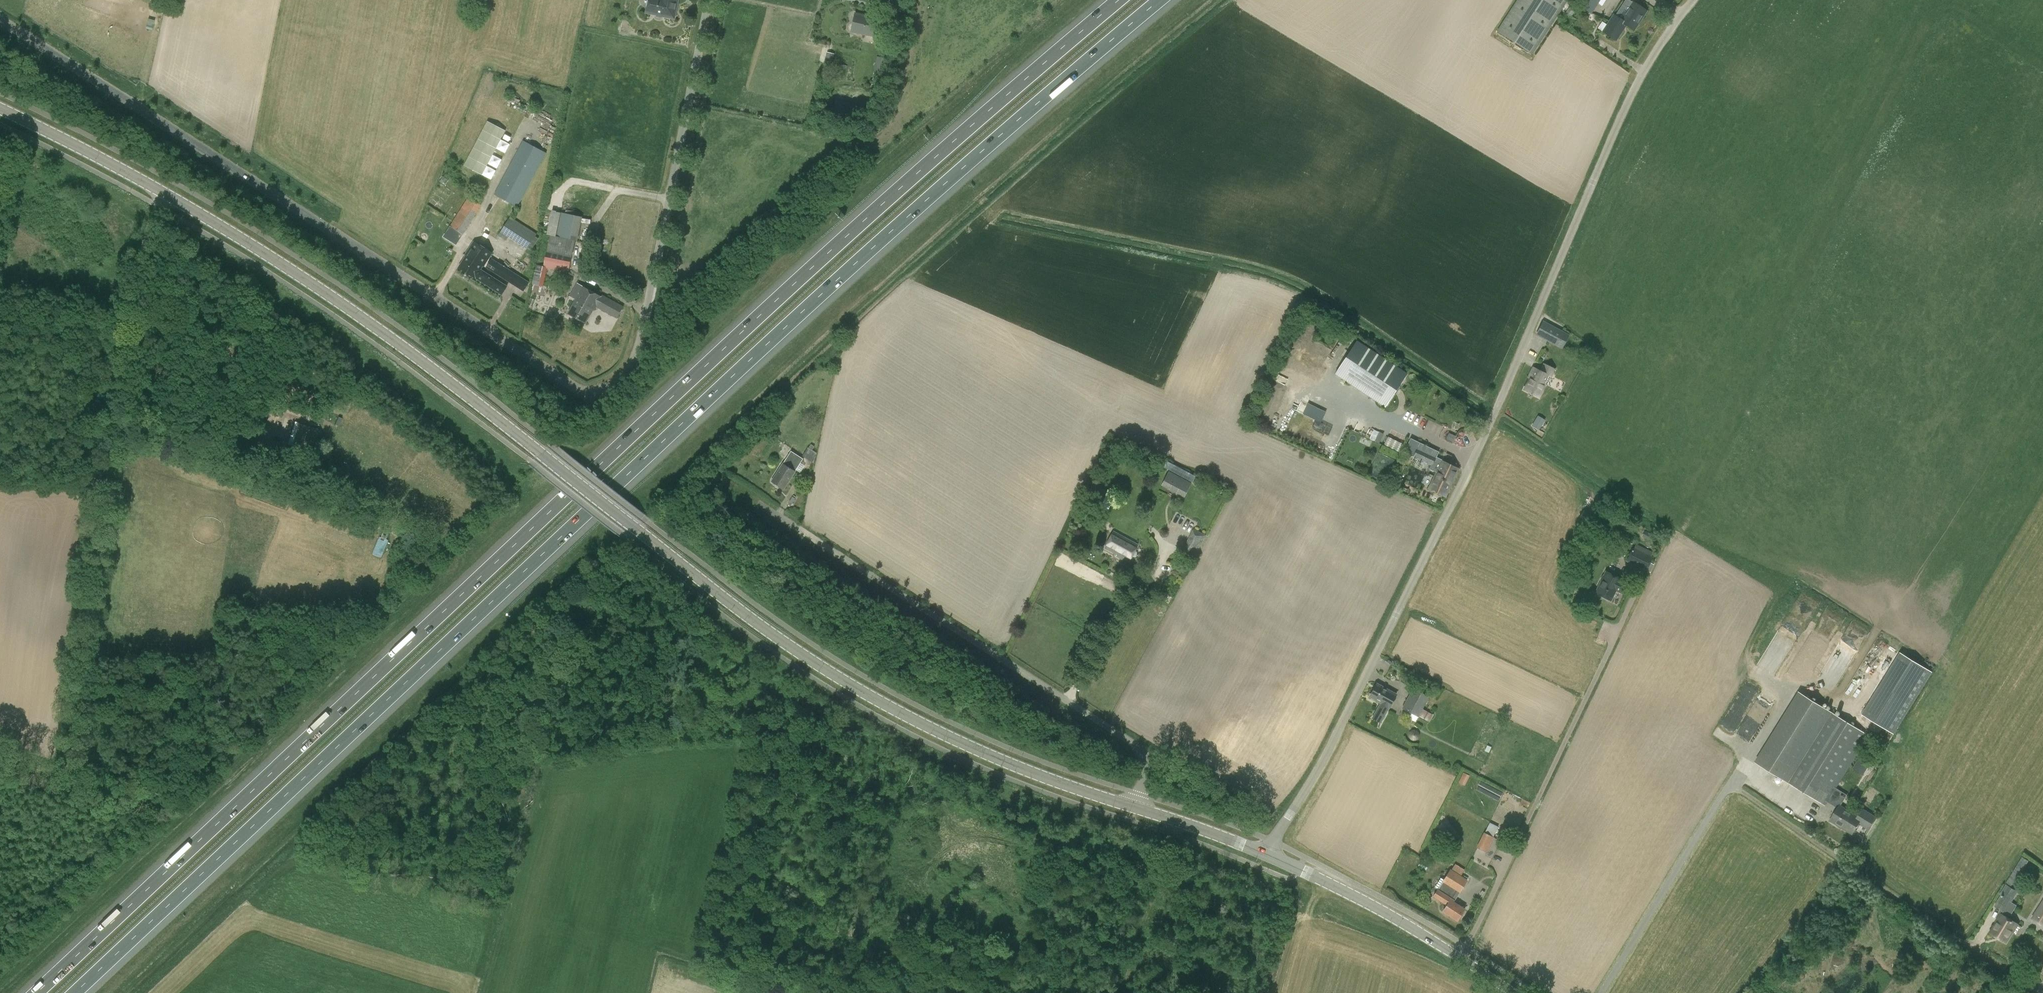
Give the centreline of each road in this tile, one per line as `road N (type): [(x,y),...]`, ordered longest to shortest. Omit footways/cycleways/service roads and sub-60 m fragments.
road 1 (motorway): [(73,992),(582,512),(1156,0)]
road 2 (motorway): [(1114,0),(589,472),(34,992)]
road 3 (unclassified): [(1269,855),(1334,742),(1494,414),(1631,95),(1693,0)]
road 4 (tertiary): [(1136,808),(991,756),(829,672),(541,454)]
road 5 (unclassified): [(588,392),(0,19)]
road 6 (tertiary): [(0,108),(282,264),(541,454)]
road 7 (unclassified): [(1136,808),(1145,765),(1134,745),(760,505)]
road 8 (unclassified): [(588,392),(622,377),(637,351),(709,0)]
road 9 (track): [(1730,784),(2037,992)]
road 10 (tertiary): [(1514,992),(1394,917),(1269,855)]
road 11 (track): [(1601,992),(1730,784)]
road 12 (track): [(1176,821),(1124,992)]
road 13 (tertiary): [(1269,855),(1136,808)]
road 14 (track): [(1029,839),(1075,838),(1162,867)]

